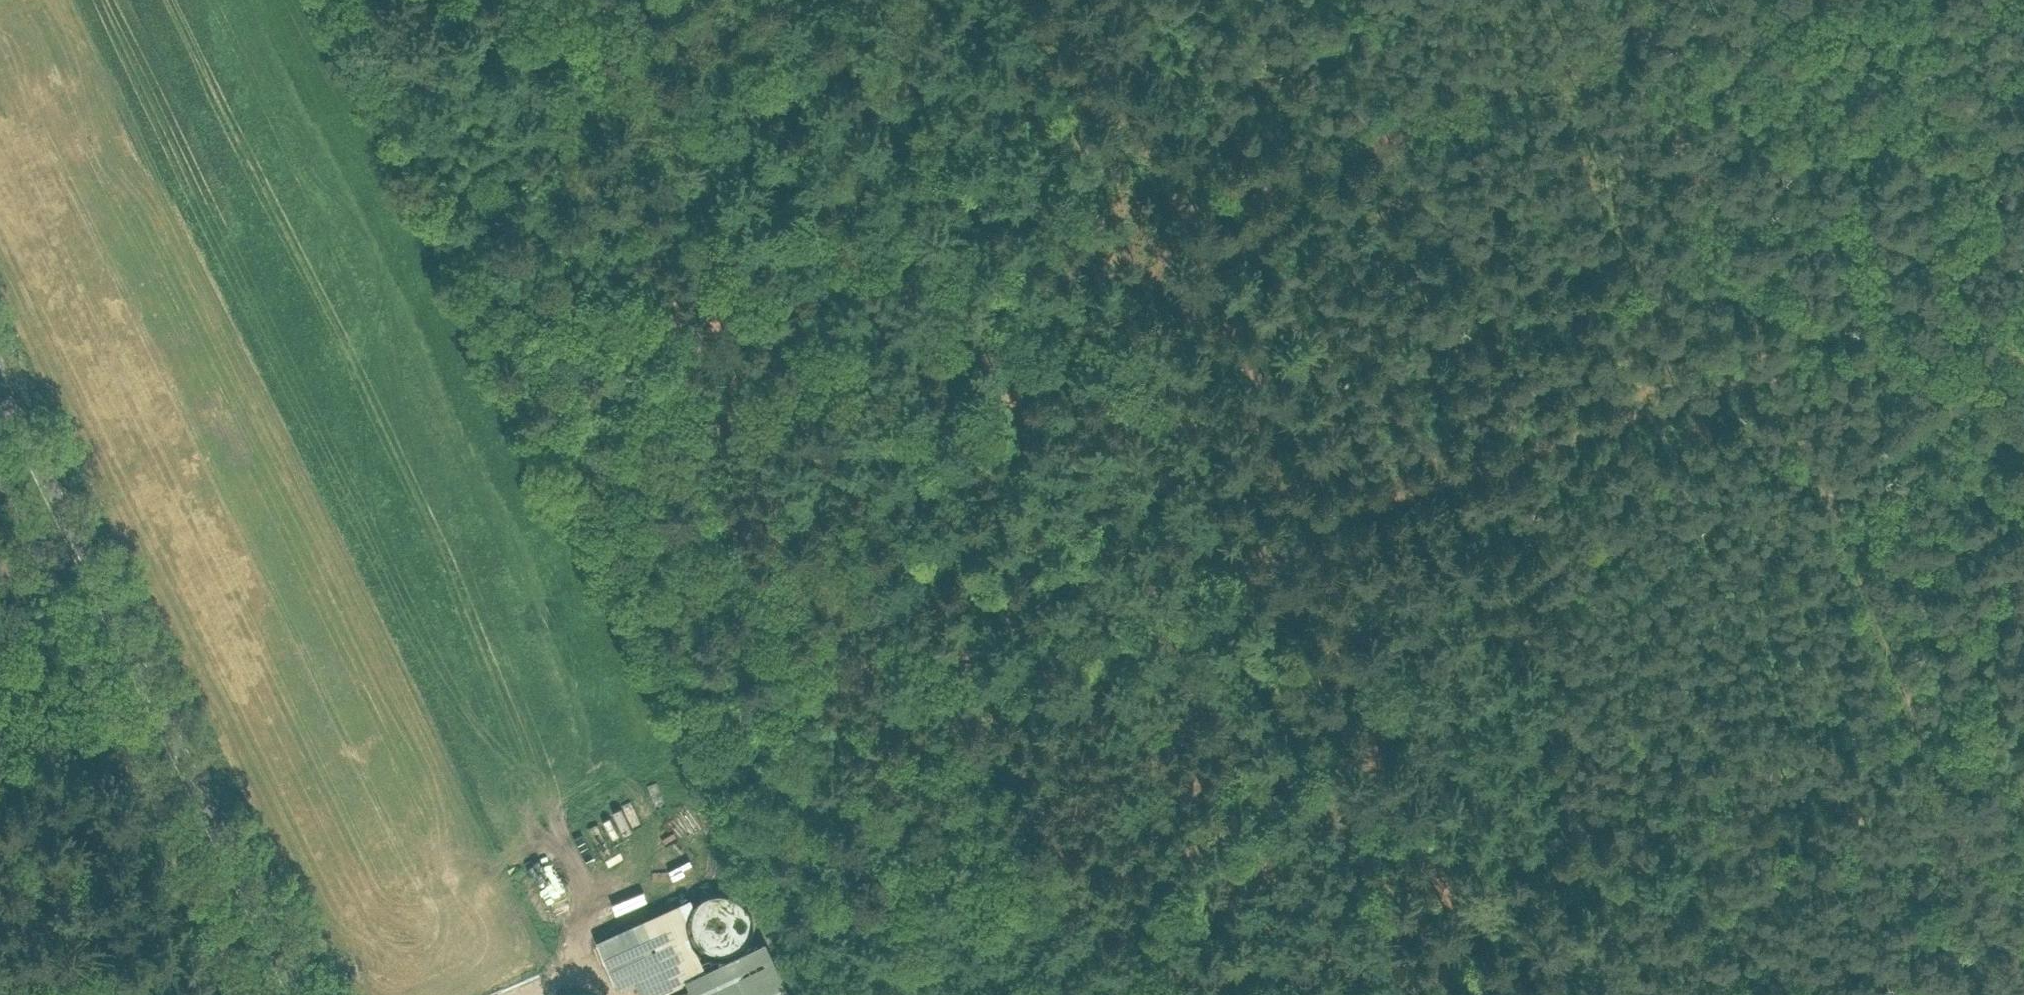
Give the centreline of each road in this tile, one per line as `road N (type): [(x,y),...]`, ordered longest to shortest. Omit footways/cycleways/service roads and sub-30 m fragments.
road 1 (track): [(1488,994),(1454,903),(1414,861),(1206,185),(1111,0)]
road 2 (secondary): [(299,994),(0,382)]

